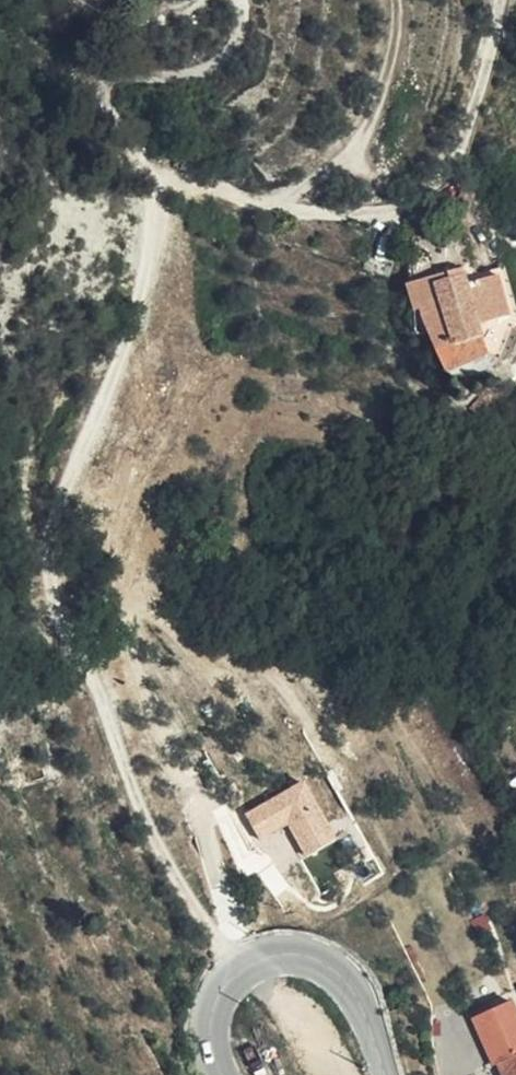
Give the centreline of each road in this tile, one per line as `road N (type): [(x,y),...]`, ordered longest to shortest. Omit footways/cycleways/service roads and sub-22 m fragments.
road 1 (track): [(231,970),(167,868),(52,598),(53,507),(126,342),(151,235),(152,187),(194,174),(265,207),(343,217),(401,212),(444,173),(484,72),(490,0)]
road 2 (tertiary): [(226,1074),(208,1034),(216,990),(231,970),(287,957),(334,975),(354,996),(383,1074)]
road 3 (track): [(152,187),(149,167),(106,95),(114,75),(189,79),(231,60),(249,20),(238,0)]

